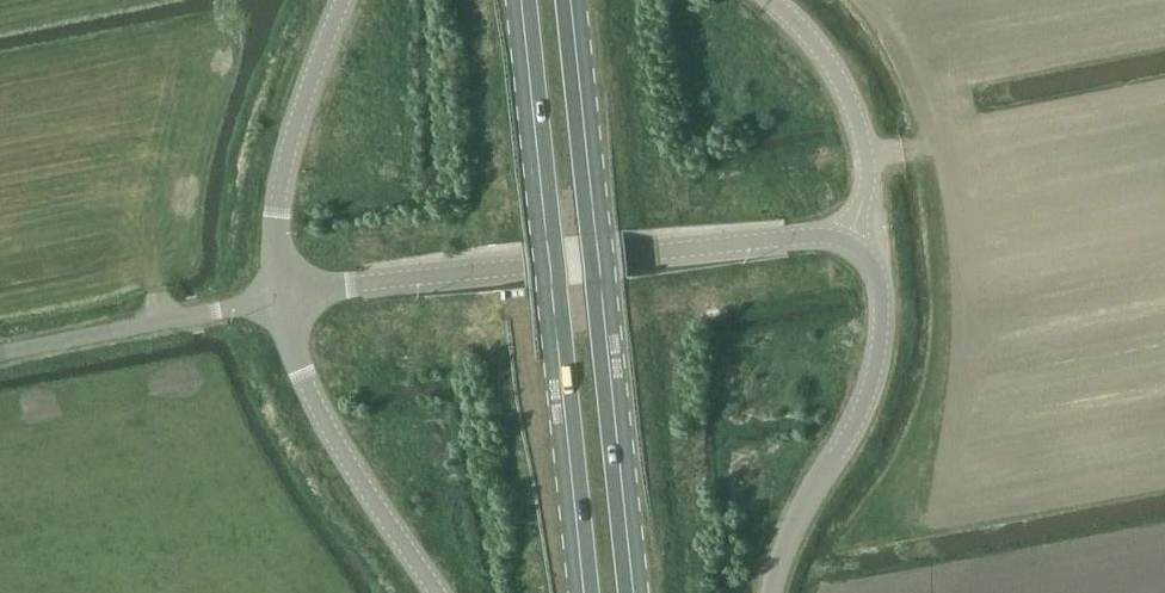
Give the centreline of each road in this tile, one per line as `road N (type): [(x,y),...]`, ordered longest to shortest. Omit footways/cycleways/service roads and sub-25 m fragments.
road 1 (primary): [(632,592),(569,0)]
road 2 (primary): [(520,0),(582,592)]
road 3 (unclassified): [(771,592),(783,548),(868,389),(881,335),(878,275),(848,241)]
road 4 (unclassified): [(279,300),(358,284),(622,257)]
road 5 (unclassified): [(434,592),(343,462),(294,362),(279,300)]
road 6 (unclassified): [(279,300),(274,243),(288,150),(342,0)]
road 7 (unclassified): [(0,353),(279,300)]
road 8 (unclassified): [(848,241),(867,184),(855,110),(827,56),(772,0)]
road 9 (unclassified): [(848,241),(802,237),(622,257)]

